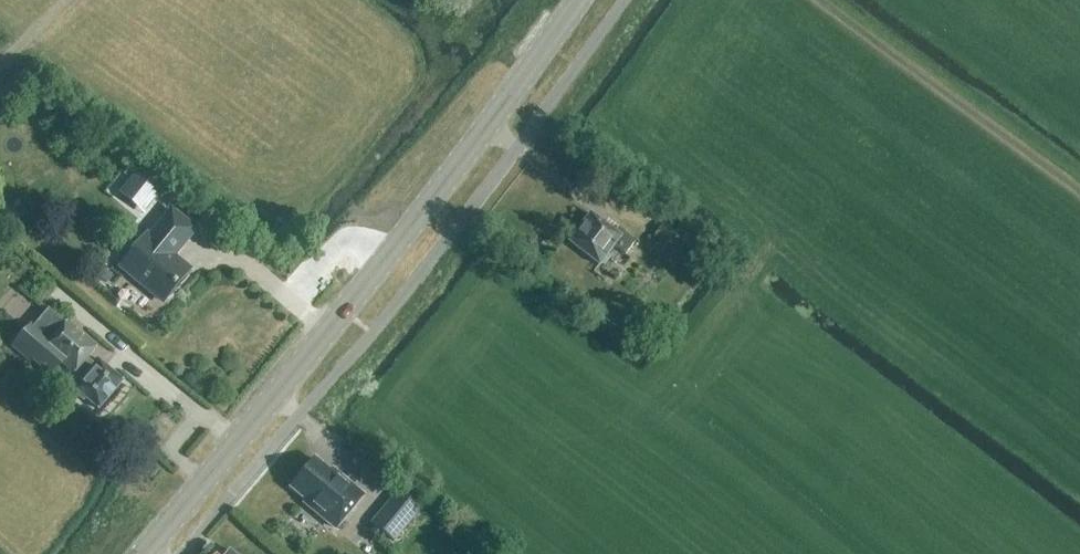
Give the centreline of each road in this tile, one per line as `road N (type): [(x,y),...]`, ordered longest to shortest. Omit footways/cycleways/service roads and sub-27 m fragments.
road 1 (secondary): [(576,0),(308,357),(142,553)]

